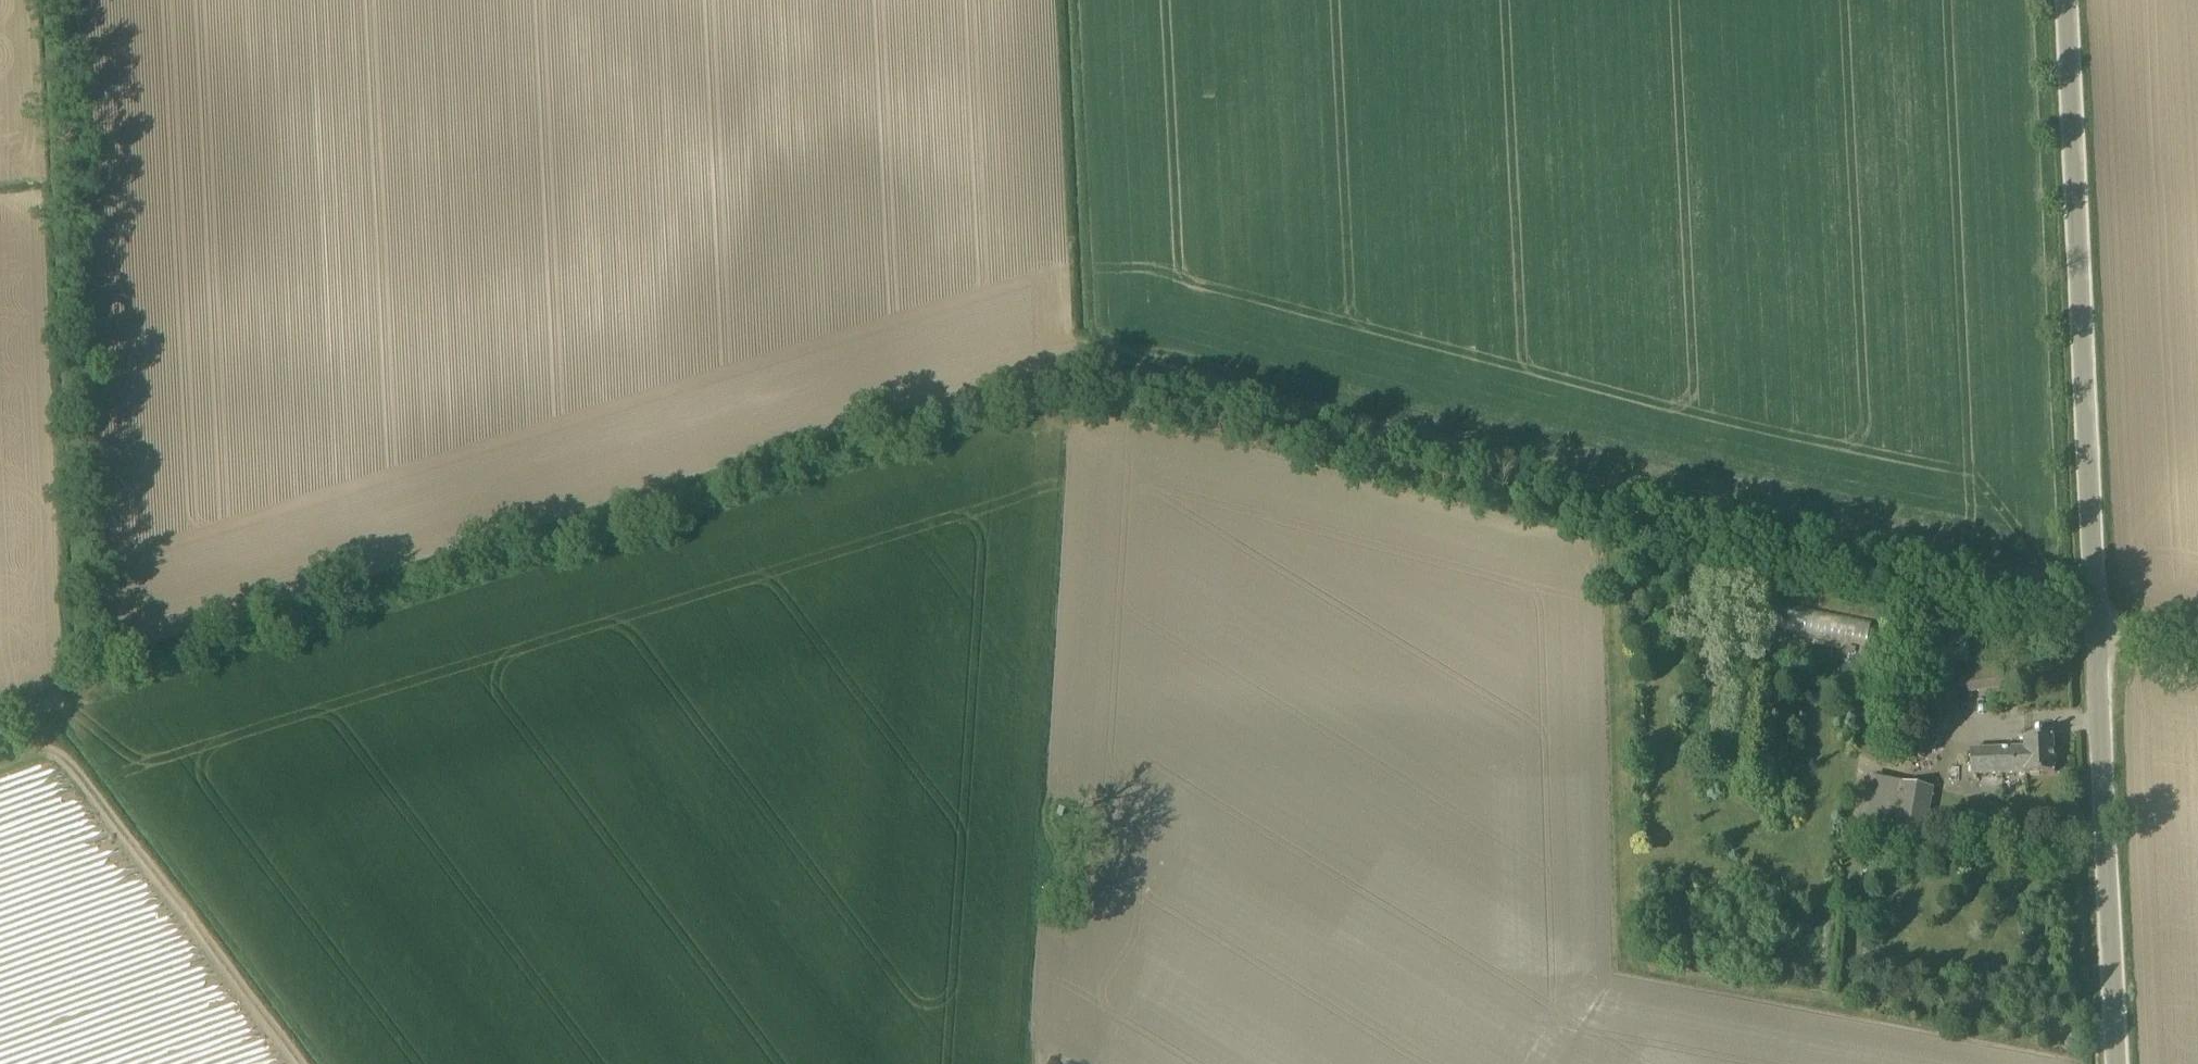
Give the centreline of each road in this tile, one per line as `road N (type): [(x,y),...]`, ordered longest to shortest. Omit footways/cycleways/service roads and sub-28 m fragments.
road 1 (track): [(0,724),(87,698),(151,645),(817,442),(1061,358),(1052,0)]
road 2 (tertiary): [(2098,621),(2069,0)]
road 3 (tertiary): [(2118,1063),(2098,621)]

